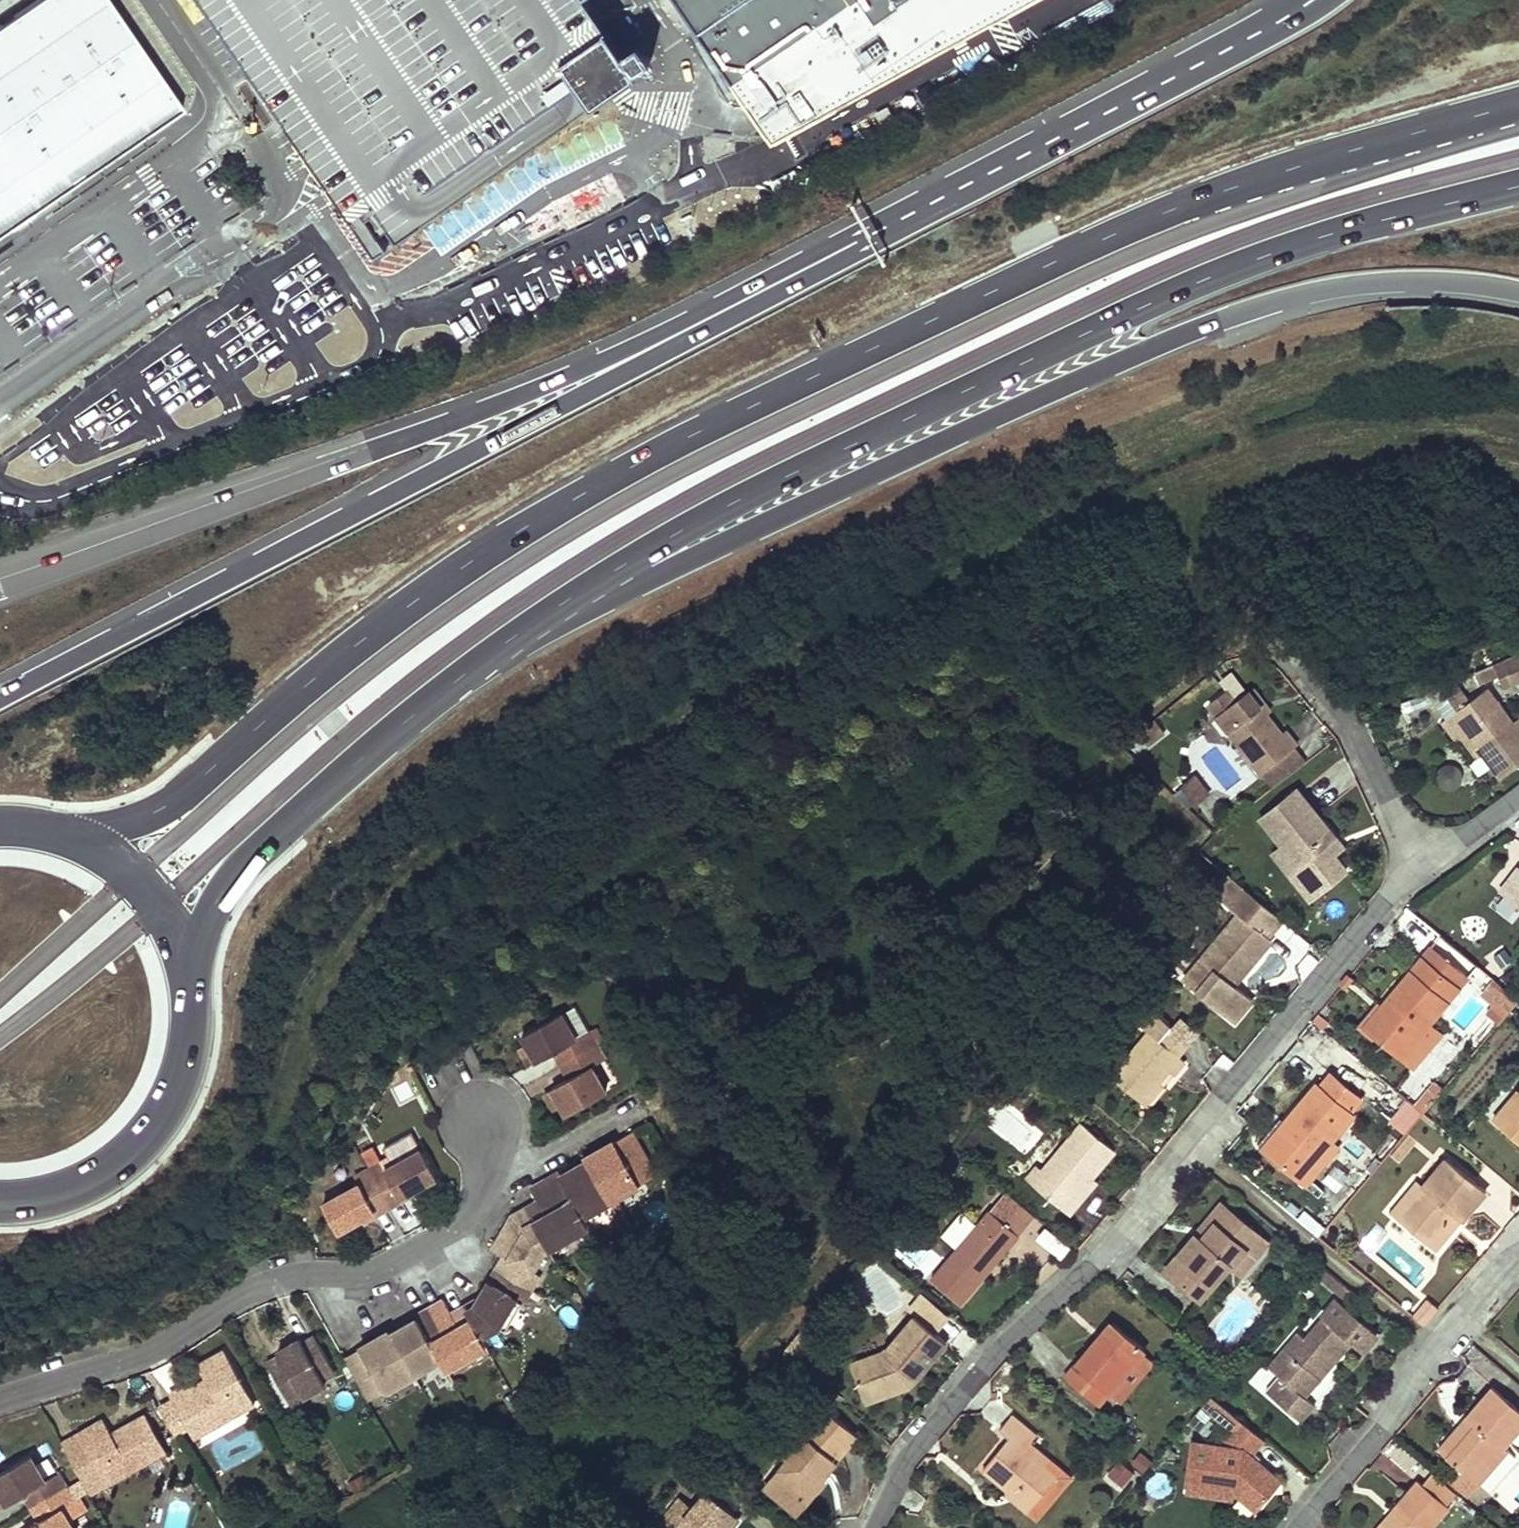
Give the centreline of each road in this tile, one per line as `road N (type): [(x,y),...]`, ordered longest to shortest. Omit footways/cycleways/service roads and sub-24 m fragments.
road 1 (primary): [(1518,104),(1308,164),(1100,241),(617,477),(446,584),(175,803),(114,829),(71,835)]
road 2 (primary): [(579,595),(748,494),(1176,293),(1381,220),(1518,185)]
road 3 (trunk): [(579,595),(1242,315),(1383,281),(1518,292)]
road 4 (residential): [(1419,848),(1183,1141),(977,1368),(877,1495),(867,1527)]
road 5 (motorway): [(1294,0),(629,357)]
road 6 (motorway): [(629,357),(0,686)]
road 7 (residential): [(0,1383),(132,1342),(205,1293),(469,1231),(486,1113)]
road 8 (primary): [(185,965),(200,925),(254,853),(446,691),(579,595)]
road 9 (residential): [(1518,1255),(1275,1527)]
road 10 (motorway): [(336,459),(219,513),(0,592)]
road 11 (motorway): [(336,459),(0,571)]
road 12 (primary): [(0,1188),(70,1179),(117,1153),(154,1116),(179,1070),(190,1018),(185,965)]
road 13 (motorway): [(629,357),(336,459)]
road 14 (primary): [(185,965),(146,888),(71,835)]

